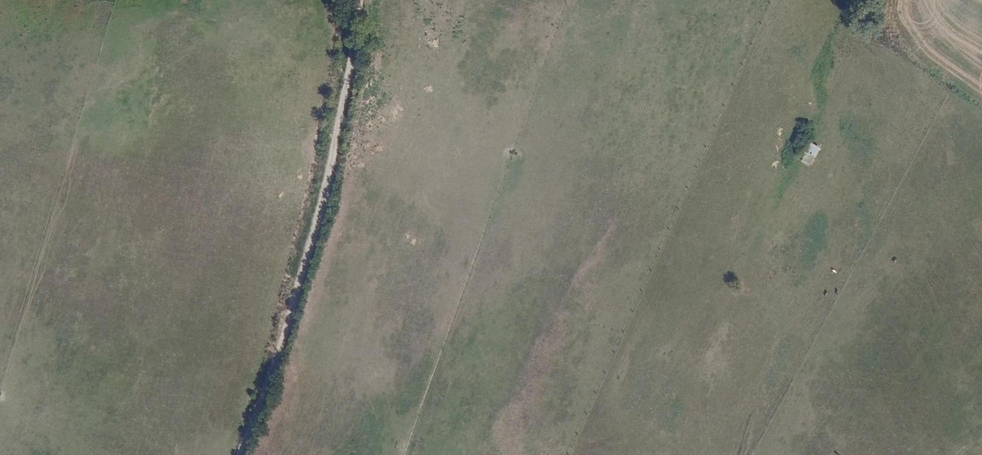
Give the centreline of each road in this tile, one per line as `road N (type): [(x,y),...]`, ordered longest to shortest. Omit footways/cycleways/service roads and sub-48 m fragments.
road 1 (track): [(357,0),(332,177),(242,454)]

